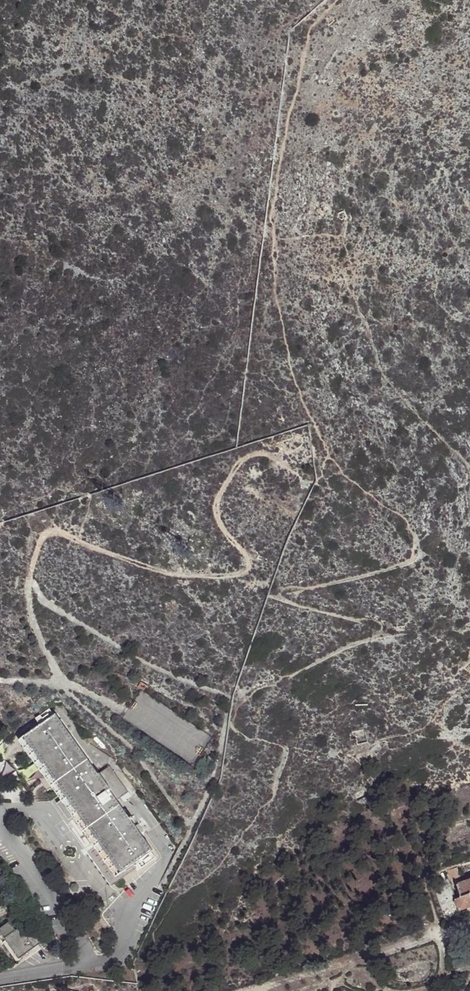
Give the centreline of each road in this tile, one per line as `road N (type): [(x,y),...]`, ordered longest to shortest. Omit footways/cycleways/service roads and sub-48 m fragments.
road 1 (track): [(59,681),(29,604),(44,539),(65,533),(134,564),(231,577),(248,567),(219,520),(216,500),(232,473),(249,456),(273,453),(294,469)]
road 2 (track): [(386,990),(368,959),(437,935),(443,965)]

